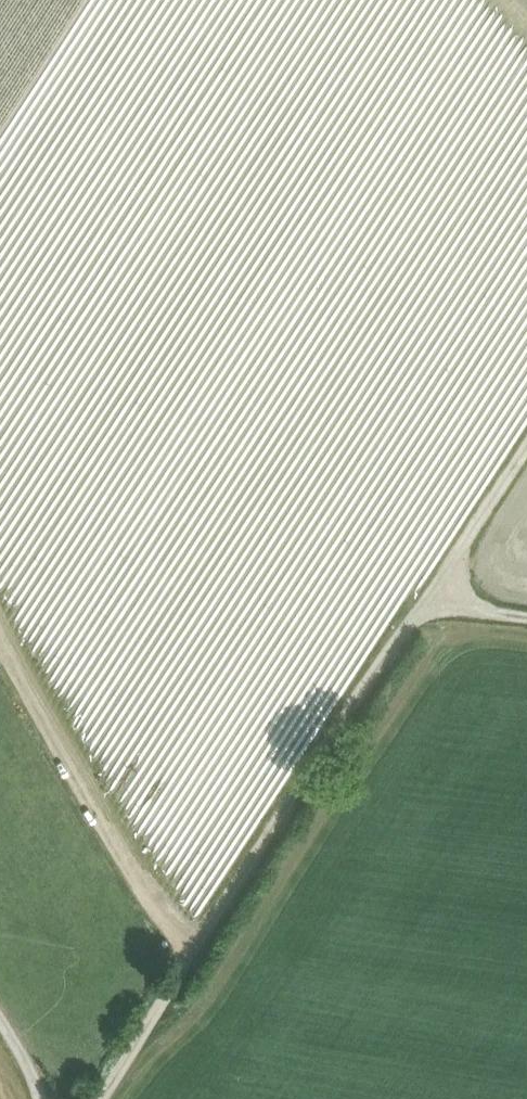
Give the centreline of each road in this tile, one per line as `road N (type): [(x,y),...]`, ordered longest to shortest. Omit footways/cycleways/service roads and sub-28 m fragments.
road 1 (track): [(99,1098),(351,705),(433,592)]
road 2 (track): [(190,956),(0,640)]
road 3 (track): [(526,447),(433,592)]

